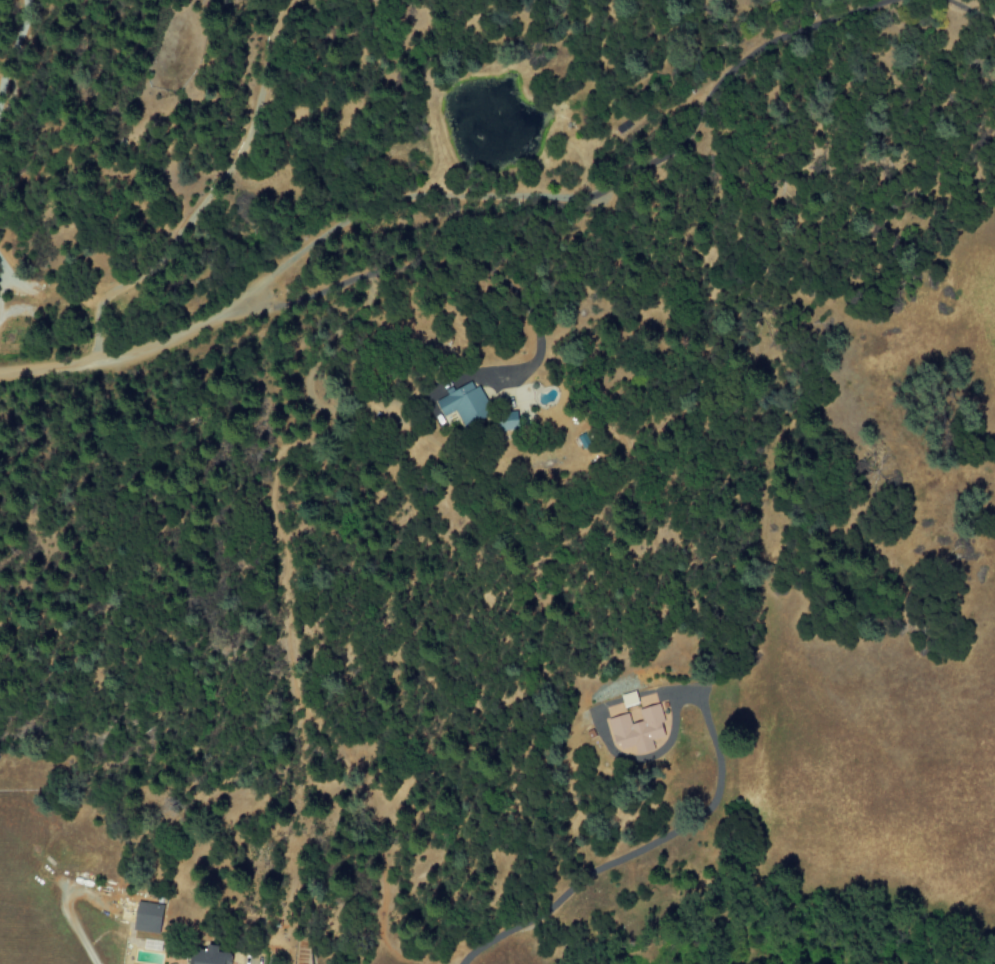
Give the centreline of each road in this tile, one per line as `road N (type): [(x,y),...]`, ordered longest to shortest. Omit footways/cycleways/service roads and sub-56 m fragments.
road 1 (residential): [(0,376),(153,348),(251,297),(298,253)]

